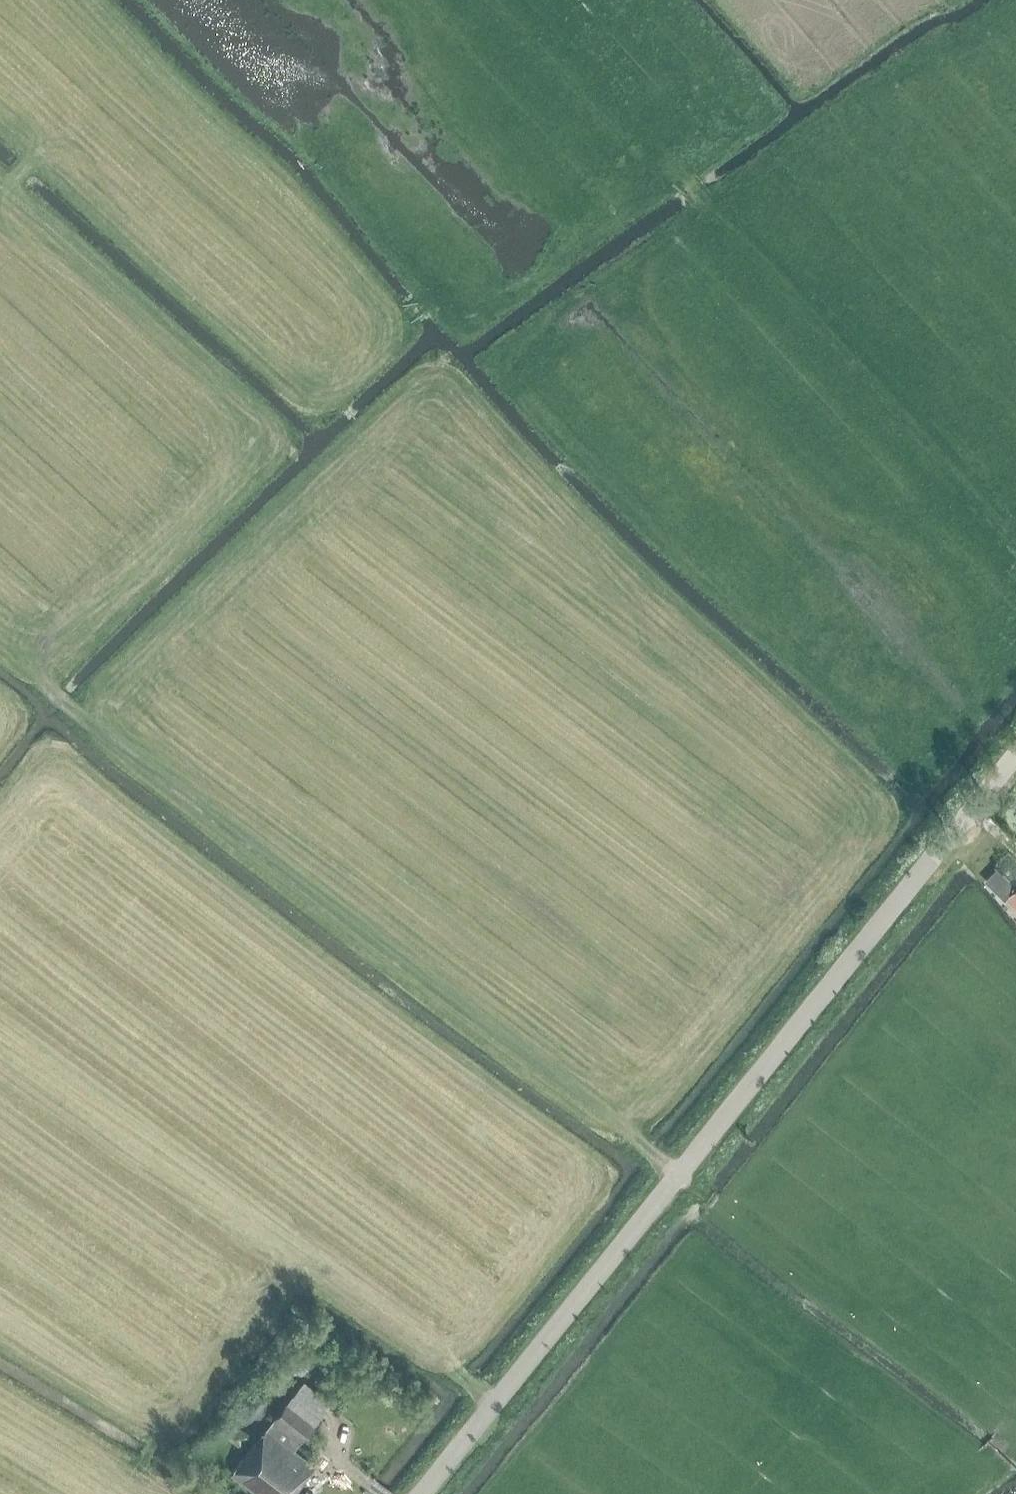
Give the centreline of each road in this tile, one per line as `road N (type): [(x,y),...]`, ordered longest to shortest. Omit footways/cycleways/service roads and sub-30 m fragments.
road 1 (tertiary): [(425,1493),(979,810)]

